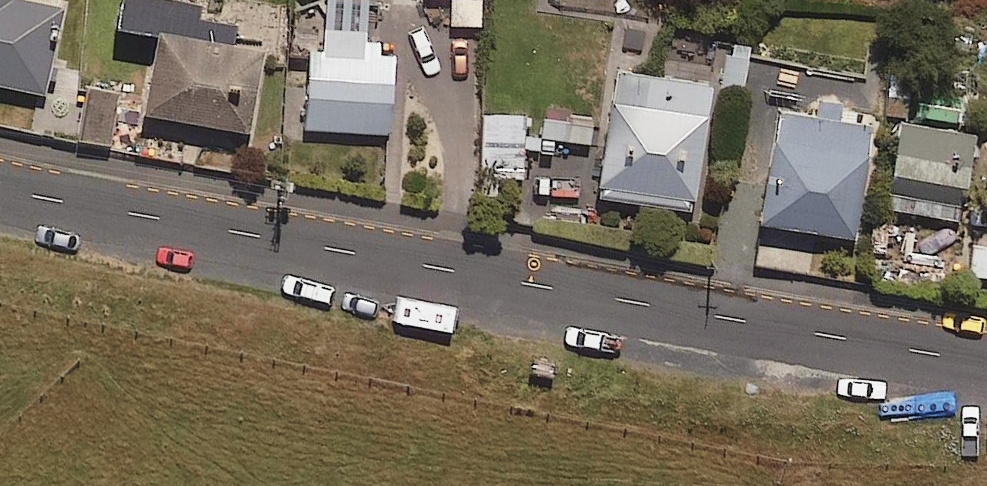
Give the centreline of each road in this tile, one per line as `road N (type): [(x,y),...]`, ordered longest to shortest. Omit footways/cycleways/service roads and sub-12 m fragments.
road 1 (residential): [(0,186),(136,216),(986,359)]

